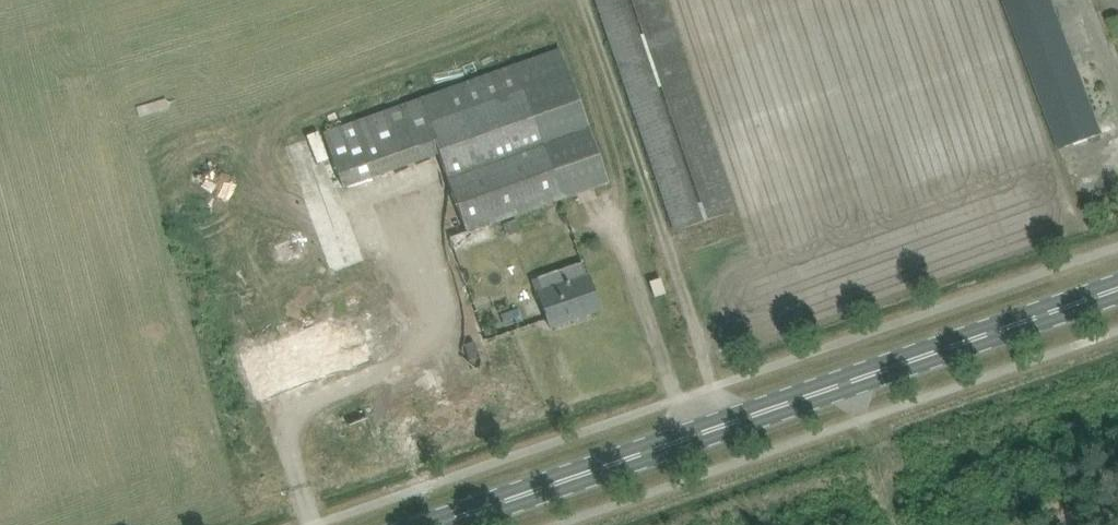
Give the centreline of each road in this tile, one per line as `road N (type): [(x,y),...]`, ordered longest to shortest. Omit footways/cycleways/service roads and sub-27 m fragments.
road 1 (primary): [(432,524),(1117,287)]

